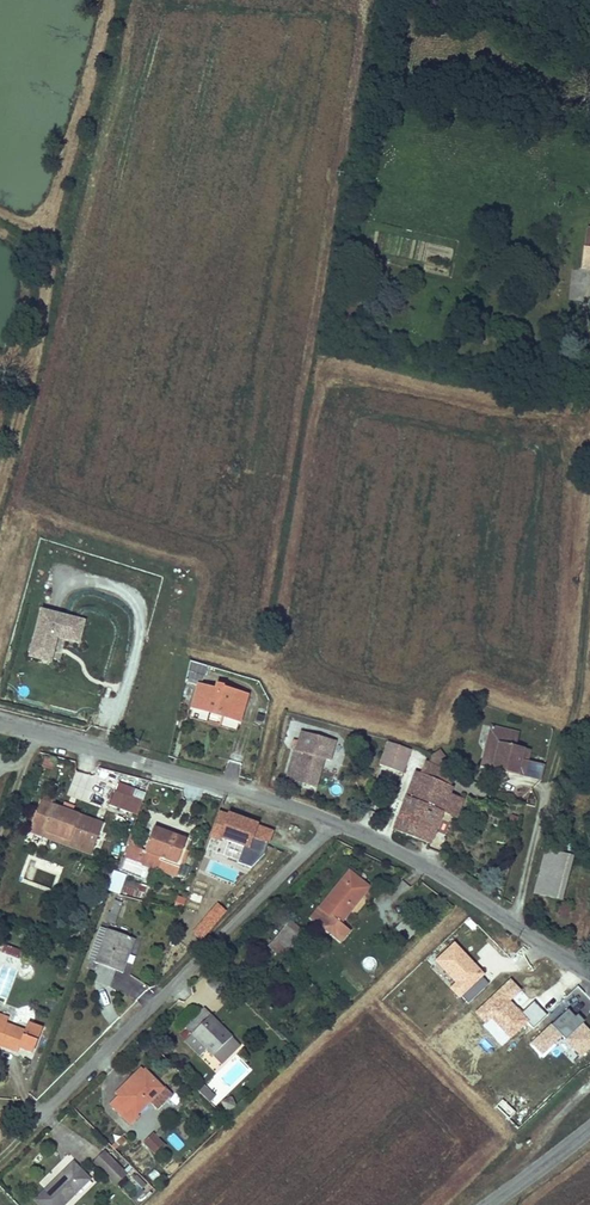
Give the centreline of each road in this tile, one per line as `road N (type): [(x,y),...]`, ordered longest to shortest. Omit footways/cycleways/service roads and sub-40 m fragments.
road 1 (track): [(0,467),(114,28)]
road 2 (residential): [(339,817),(34,1115)]
road 3 (unclassified): [(0,719),(339,817)]
road 4 (unclassified): [(339,817),(589,968)]
road 5 (tertiary): [(589,1121),(479,1204)]

